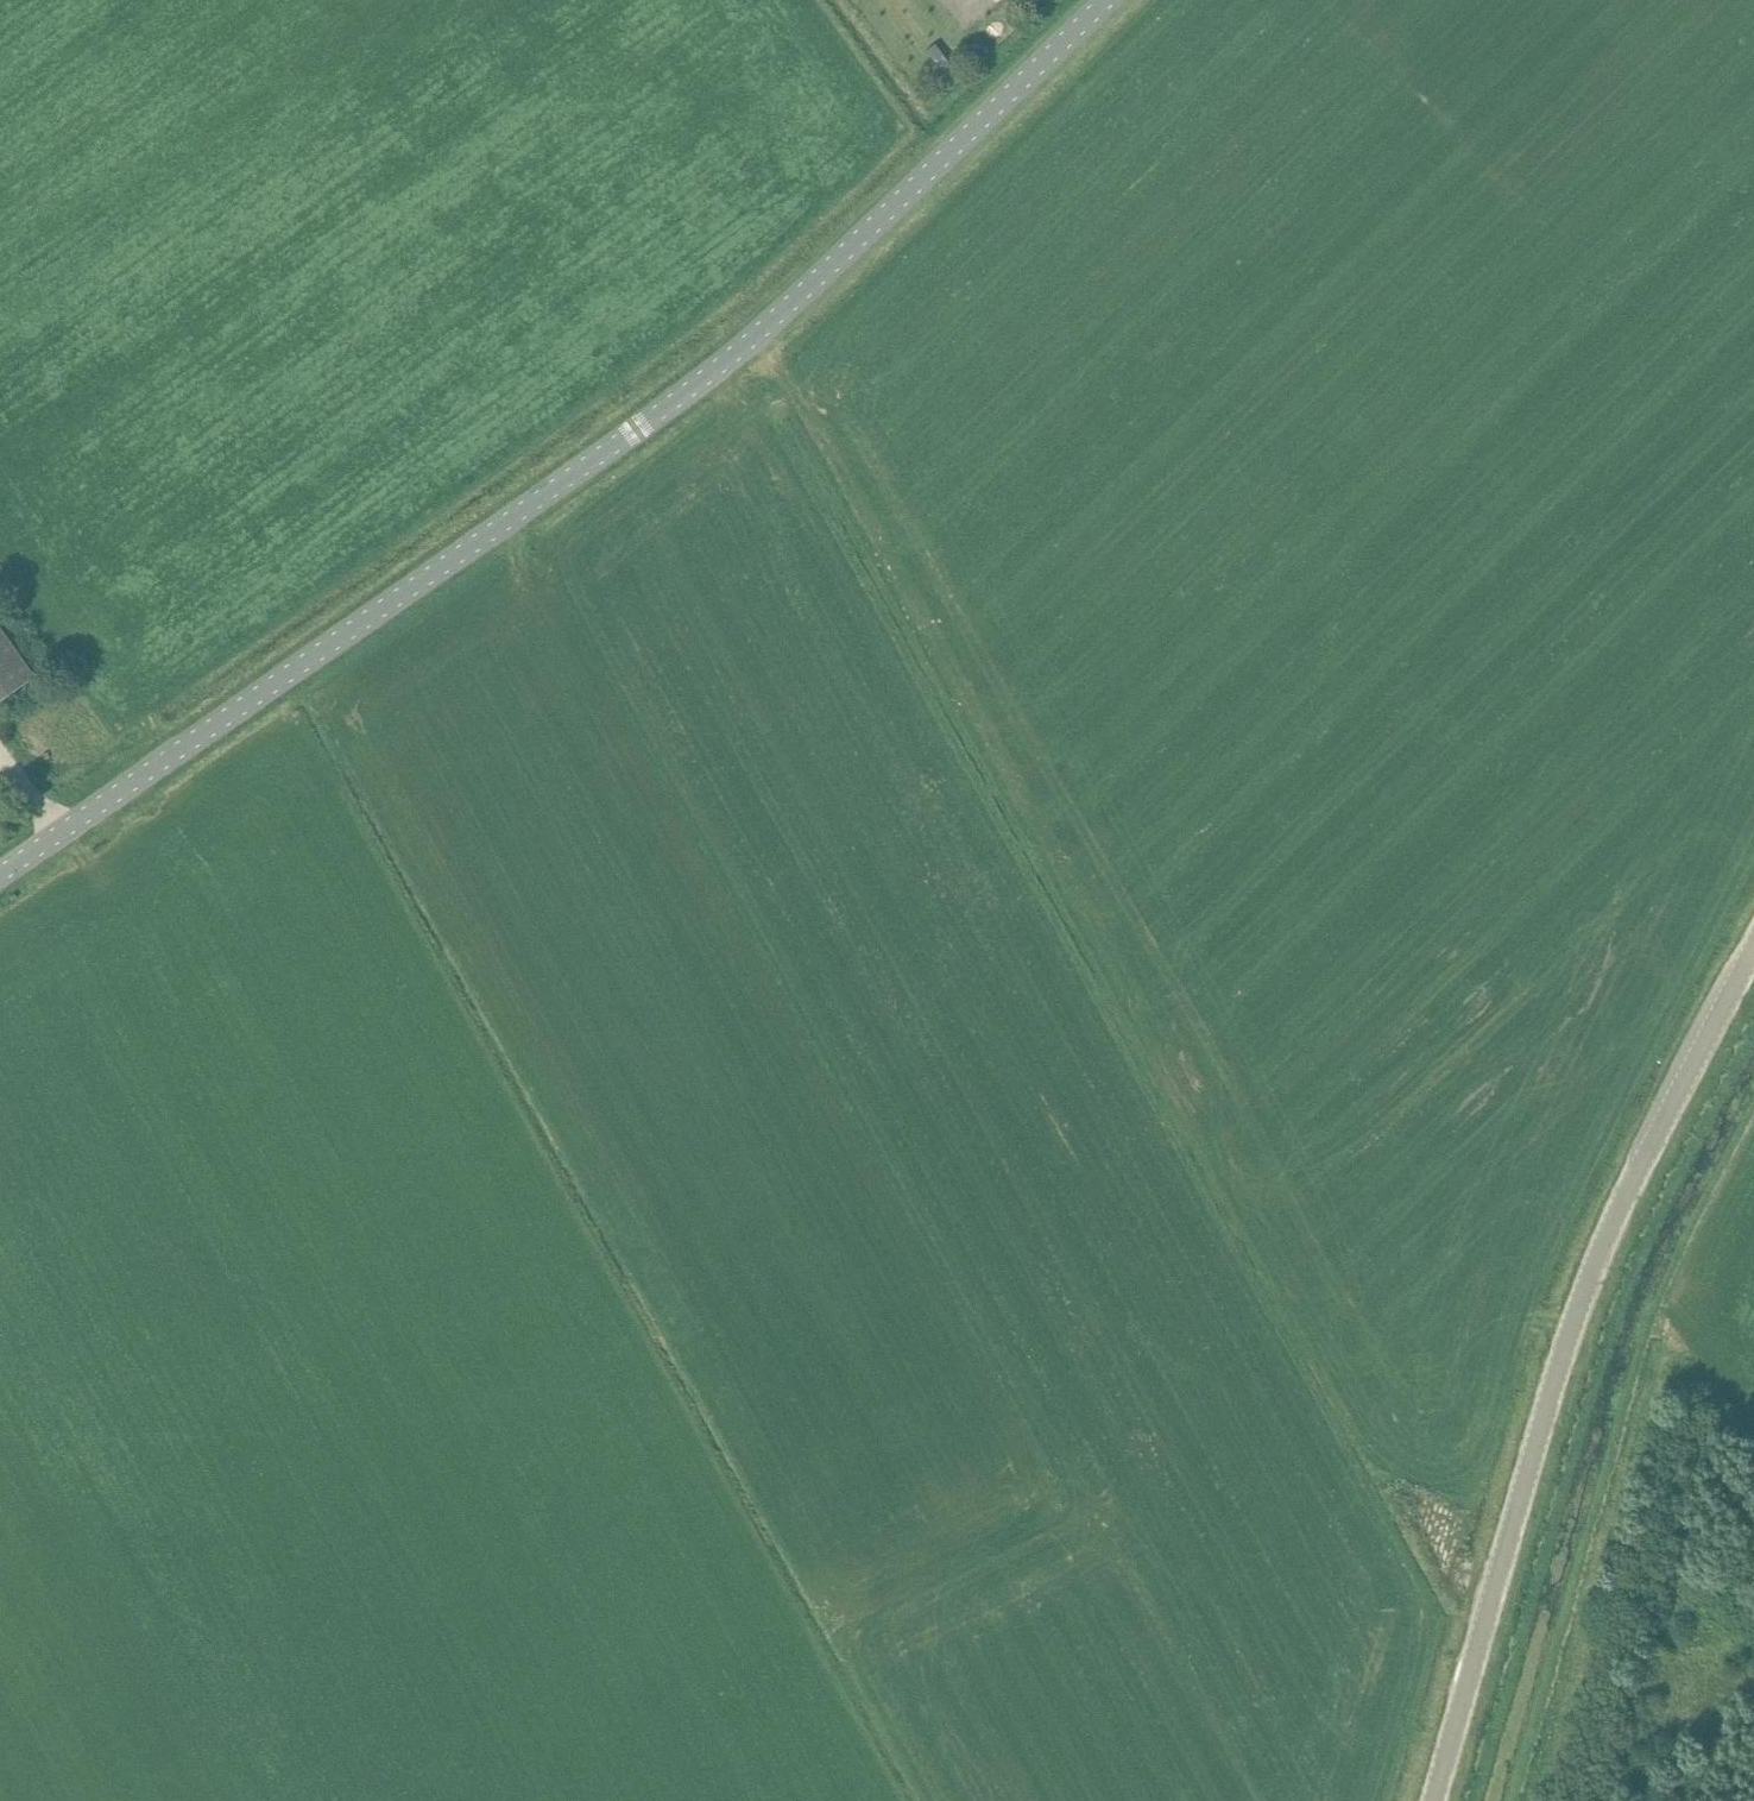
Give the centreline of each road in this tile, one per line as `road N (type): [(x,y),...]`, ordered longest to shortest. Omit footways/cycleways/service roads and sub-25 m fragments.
road 1 (unclassified): [(0,879),(742,349),(1110,0)]
road 2 (tertiary): [(1430,1800),(1592,1262),(1753,950)]

